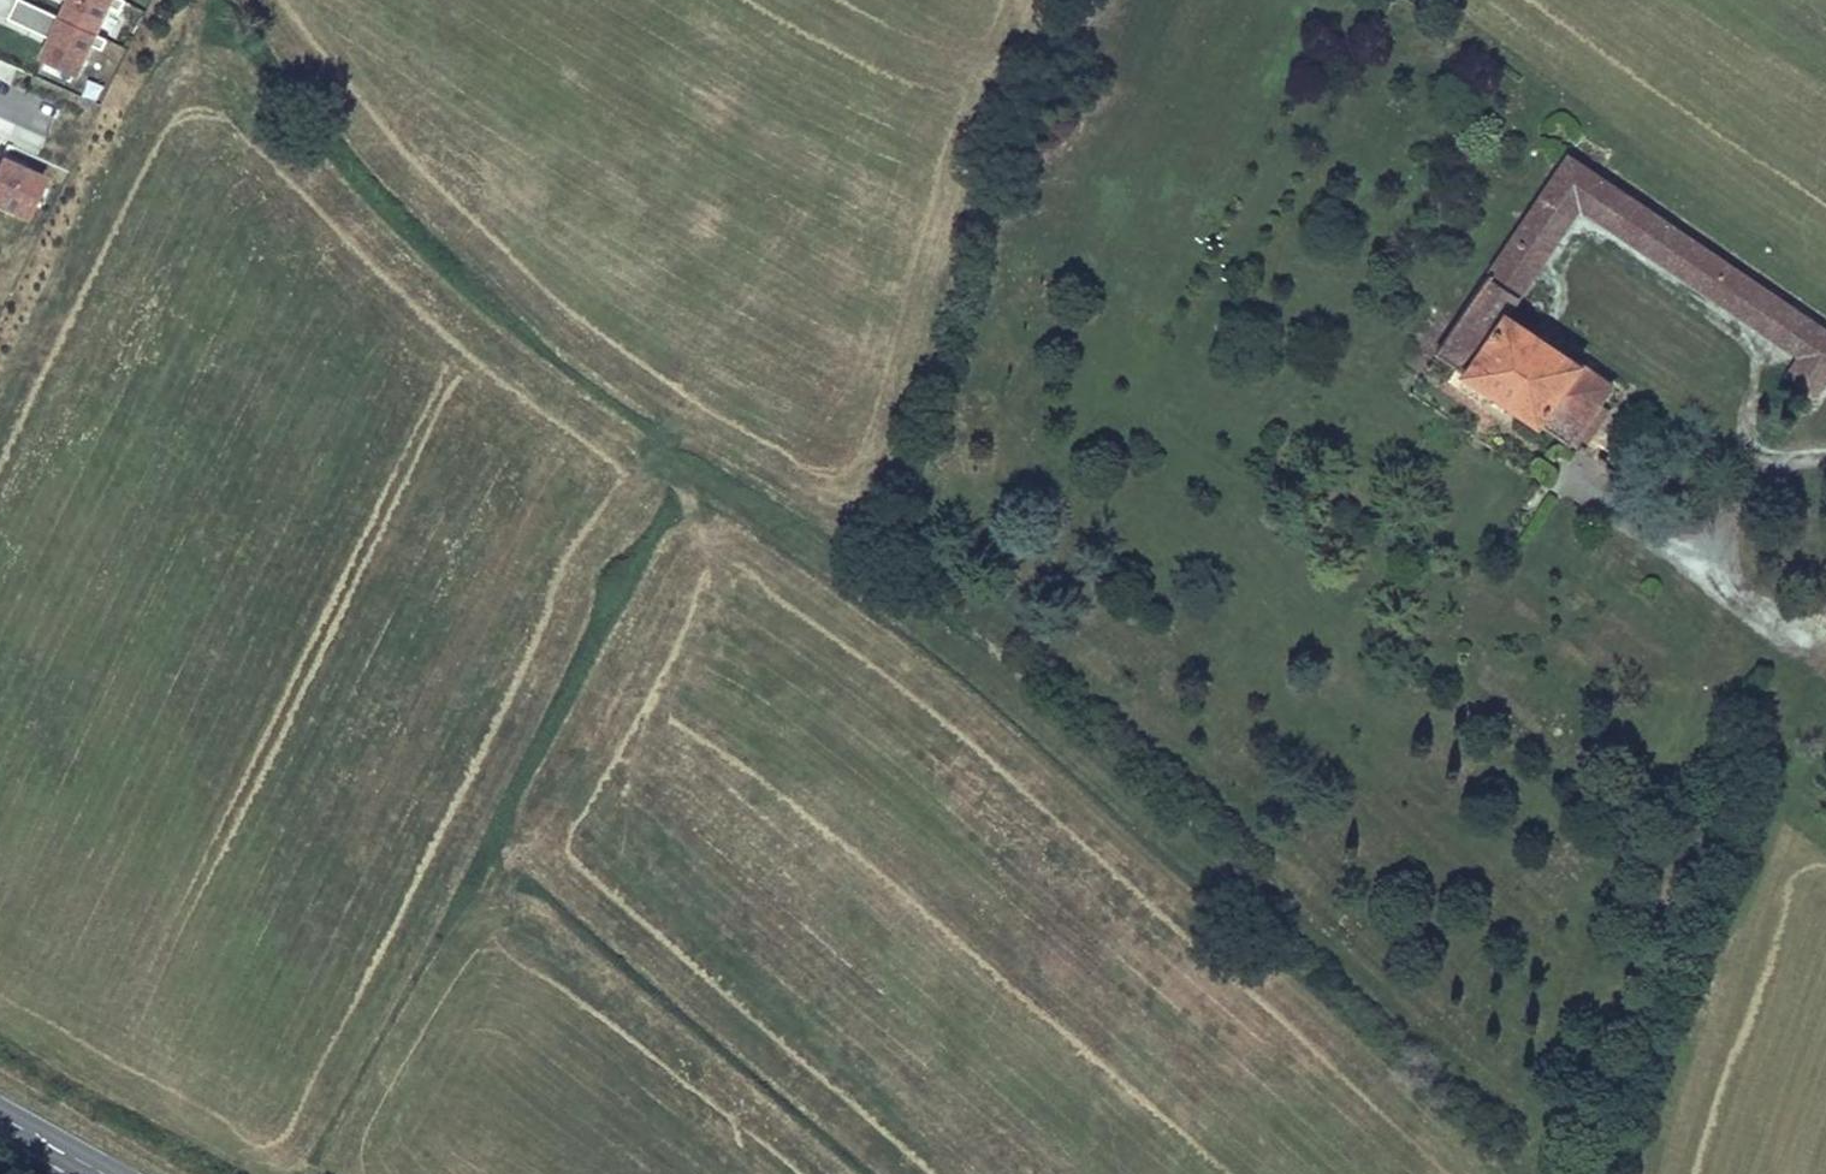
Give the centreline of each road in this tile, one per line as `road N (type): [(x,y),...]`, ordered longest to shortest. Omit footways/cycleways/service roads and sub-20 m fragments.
road 1 (track): [(1791,464),(1755,449),(1749,430),(1758,372),(1746,338),(1609,241),(1583,236),(1559,258),(1559,303),(1550,327)]
road 2 (track): [(1779,763),(1631,1173)]
road 3 (track): [(1825,457),(1775,469),(1749,491),(1729,524),(1724,563),(1746,600),(1825,652)]
road 4 (track): [(1724,547),(1679,548),(1558,469)]
road 5 (primary): [(0,1113),(109,1173)]

